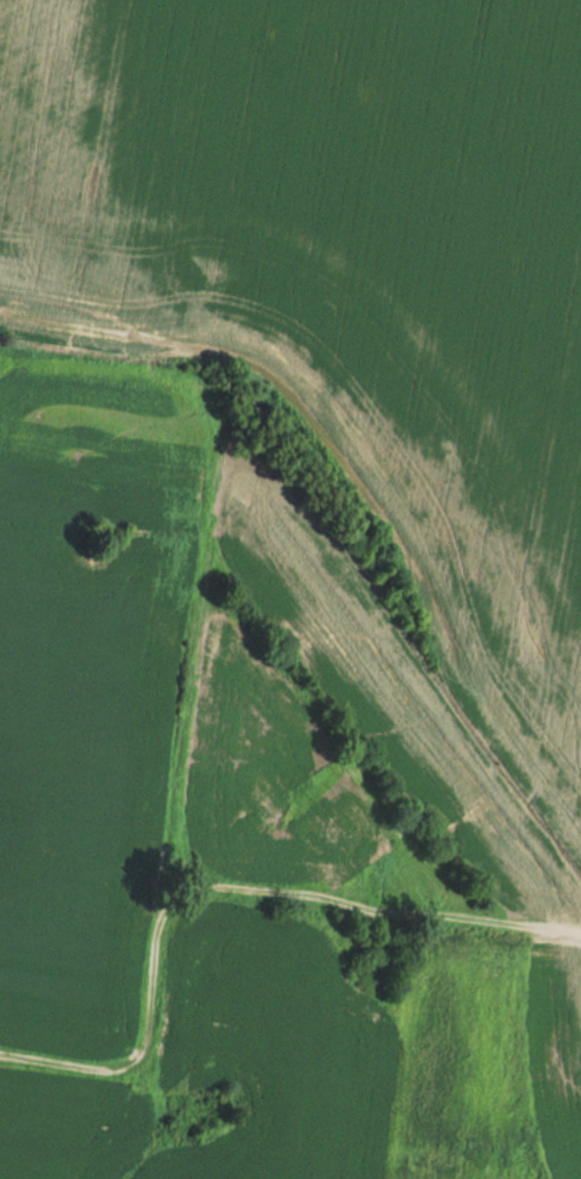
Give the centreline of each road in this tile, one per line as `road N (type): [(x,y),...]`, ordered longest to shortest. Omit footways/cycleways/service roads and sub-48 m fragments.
road 1 (residential): [(0,1105),(126,1115),(190,1069),(229,1005)]

